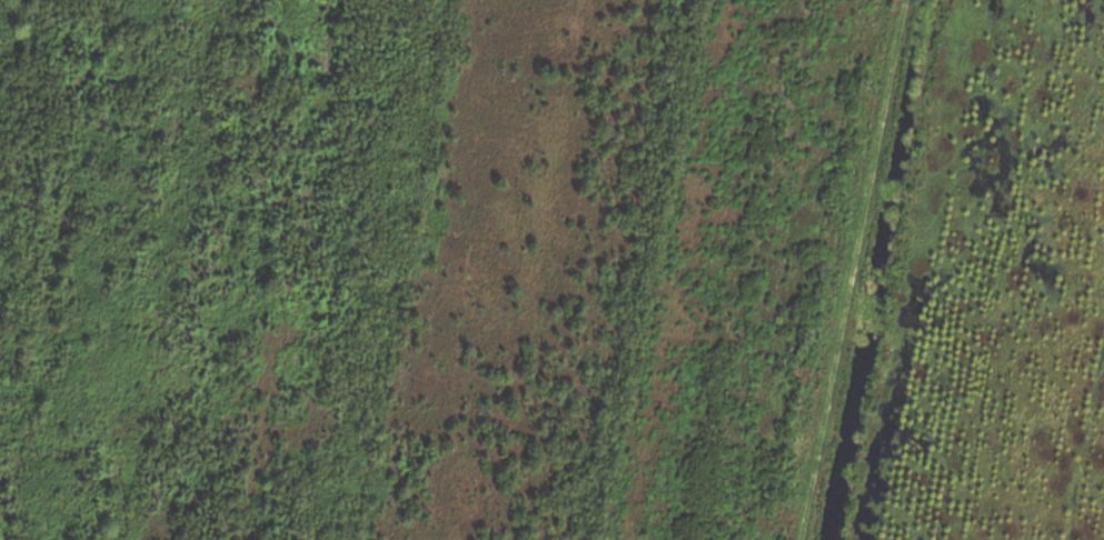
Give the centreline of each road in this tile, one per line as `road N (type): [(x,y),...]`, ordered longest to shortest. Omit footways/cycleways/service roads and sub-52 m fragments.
road 1 (track): [(801,539),(904,0)]

